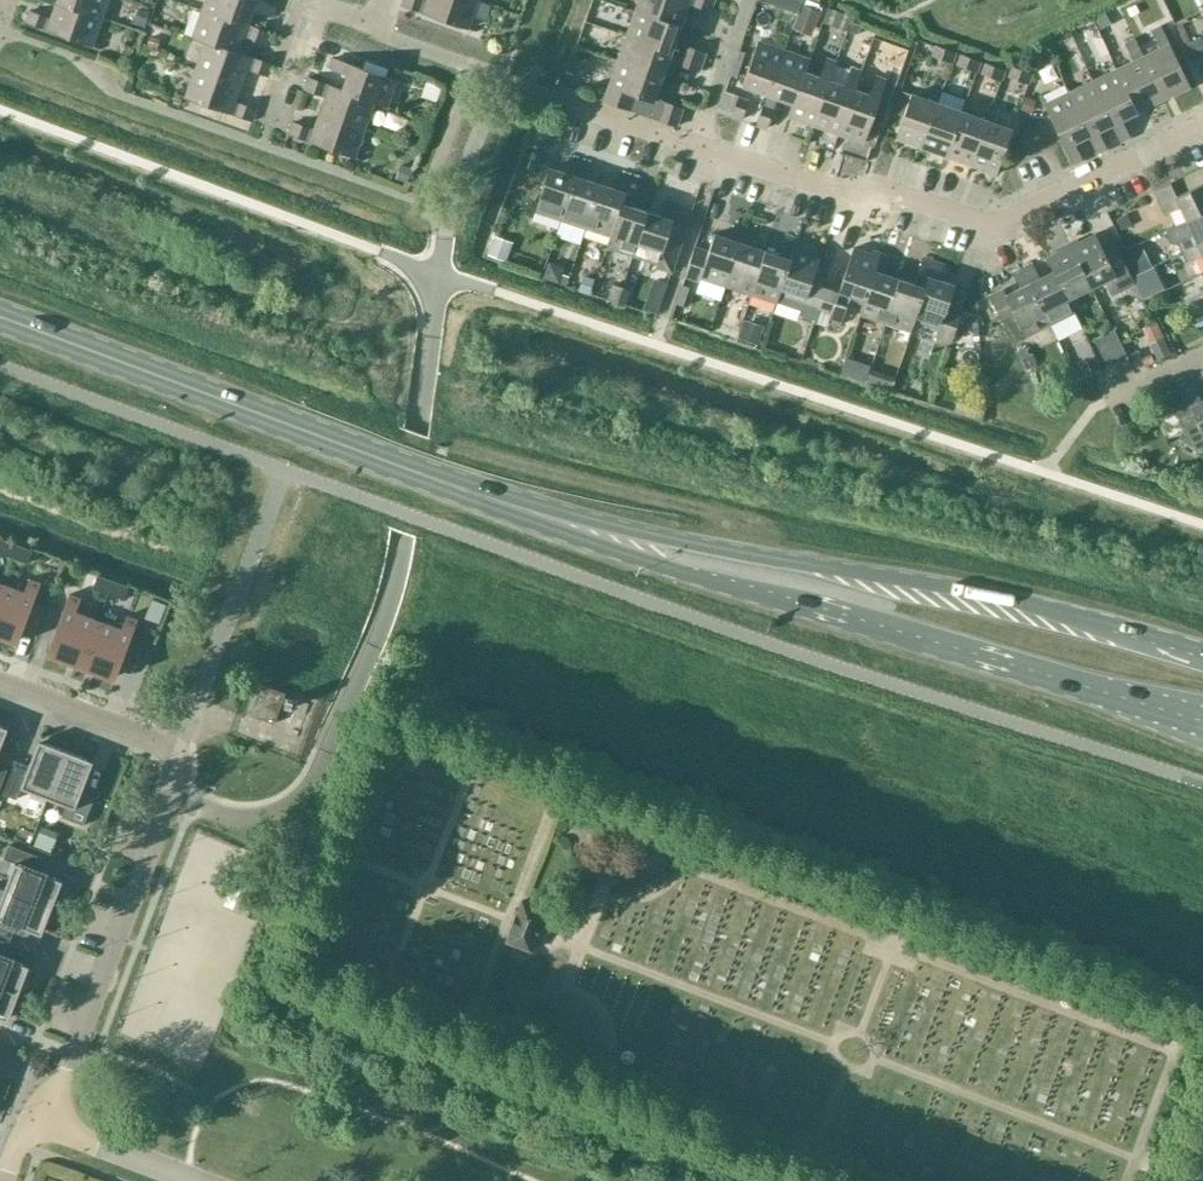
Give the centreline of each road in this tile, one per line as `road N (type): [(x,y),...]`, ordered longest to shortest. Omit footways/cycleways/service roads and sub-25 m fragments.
road 1 (primary): [(531,512),(541,525),(683,572),(1202,729)]
road 2 (primary): [(1202,649),(1020,600),(672,540),(548,508),(531,512)]
road 3 (residential): [(569,104),(839,193),(880,189),(999,225),(1202,124)]
road 4 (primary): [(0,316),(531,512)]
road 5 (residential): [(44,1124),(178,775),(176,752)]
road 6 (residential): [(195,1180),(44,1124)]
road 7 (residential): [(0,679),(149,735)]
road 8 (residential): [(315,0),(262,145)]

